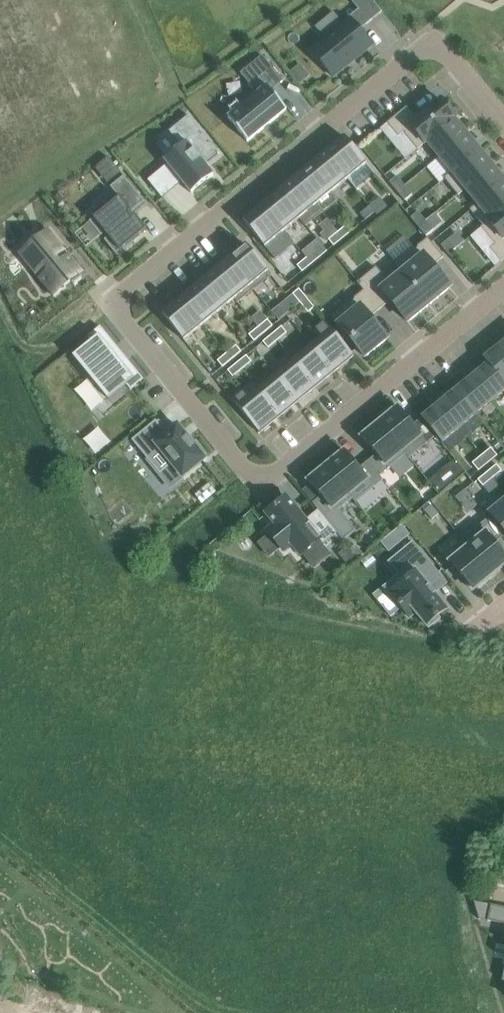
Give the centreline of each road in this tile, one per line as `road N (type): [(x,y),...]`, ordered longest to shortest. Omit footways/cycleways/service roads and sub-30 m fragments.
road 1 (residential): [(503,129),(449,60),(421,52),(136,280),(122,310),(240,464),(270,473),(503,287)]

